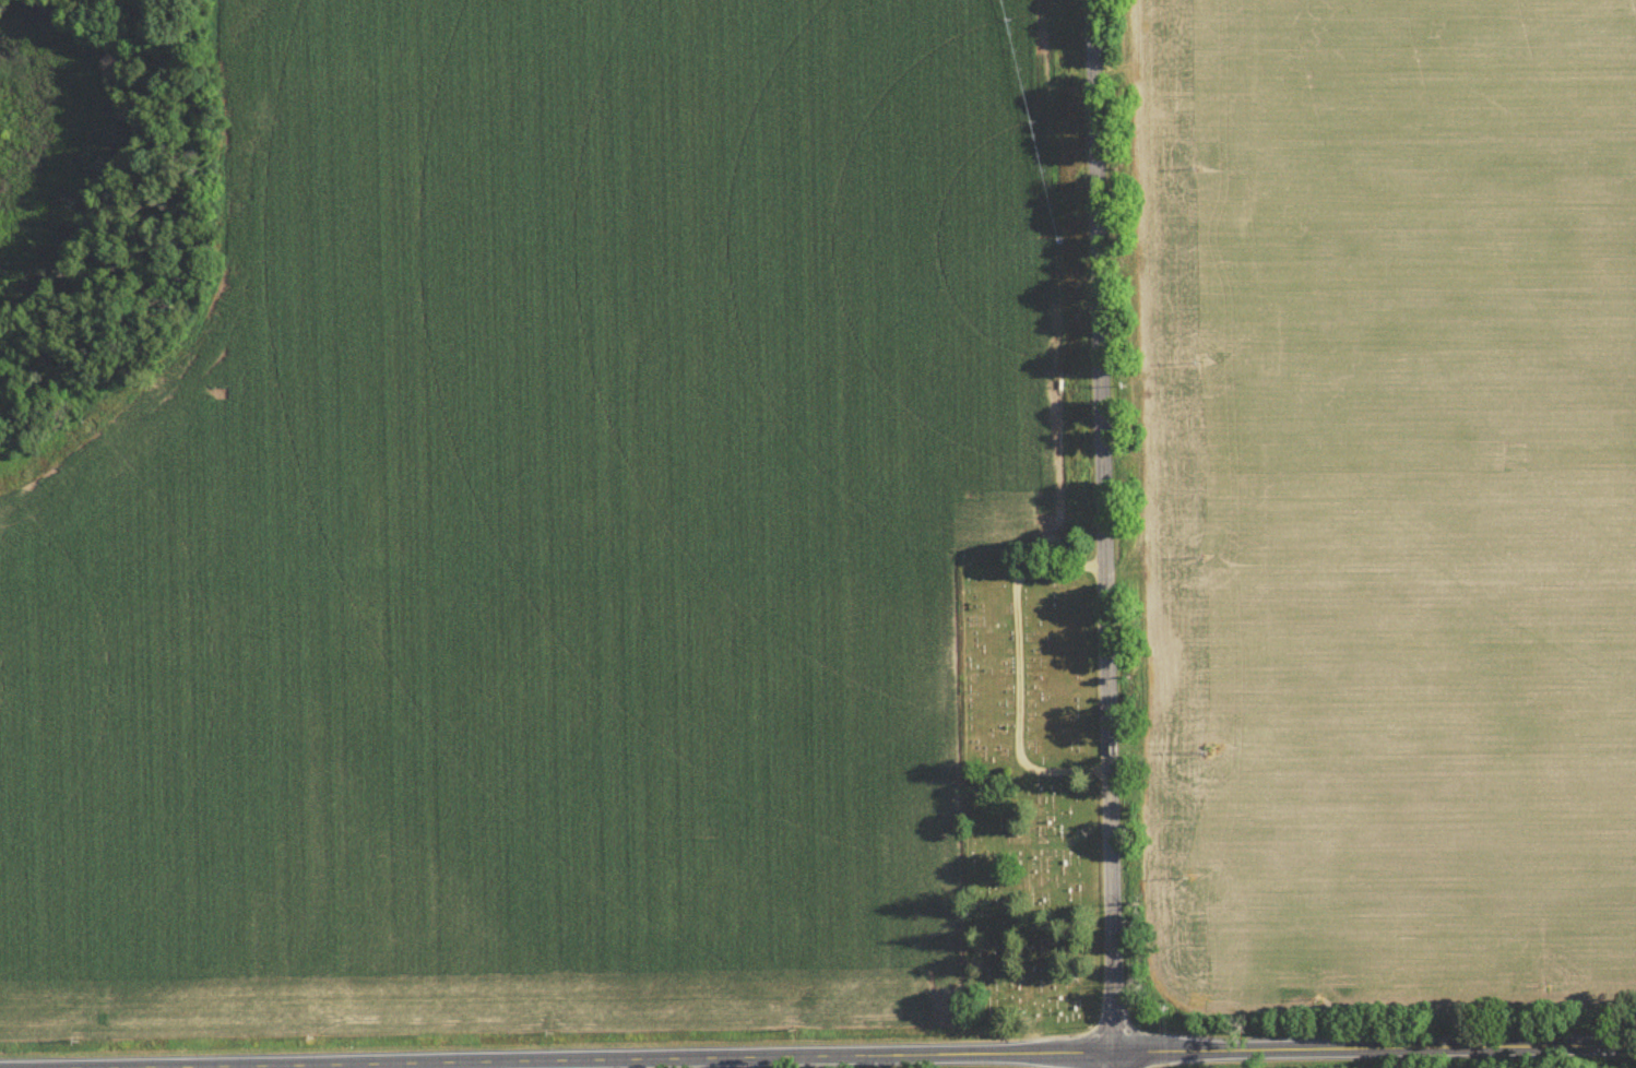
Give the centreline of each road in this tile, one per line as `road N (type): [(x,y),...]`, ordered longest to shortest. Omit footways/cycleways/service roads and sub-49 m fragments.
road 1 (tertiary): [(1635,1045),(36,1067)]
road 2 (residential): [(1094,0),(1118,1049)]

